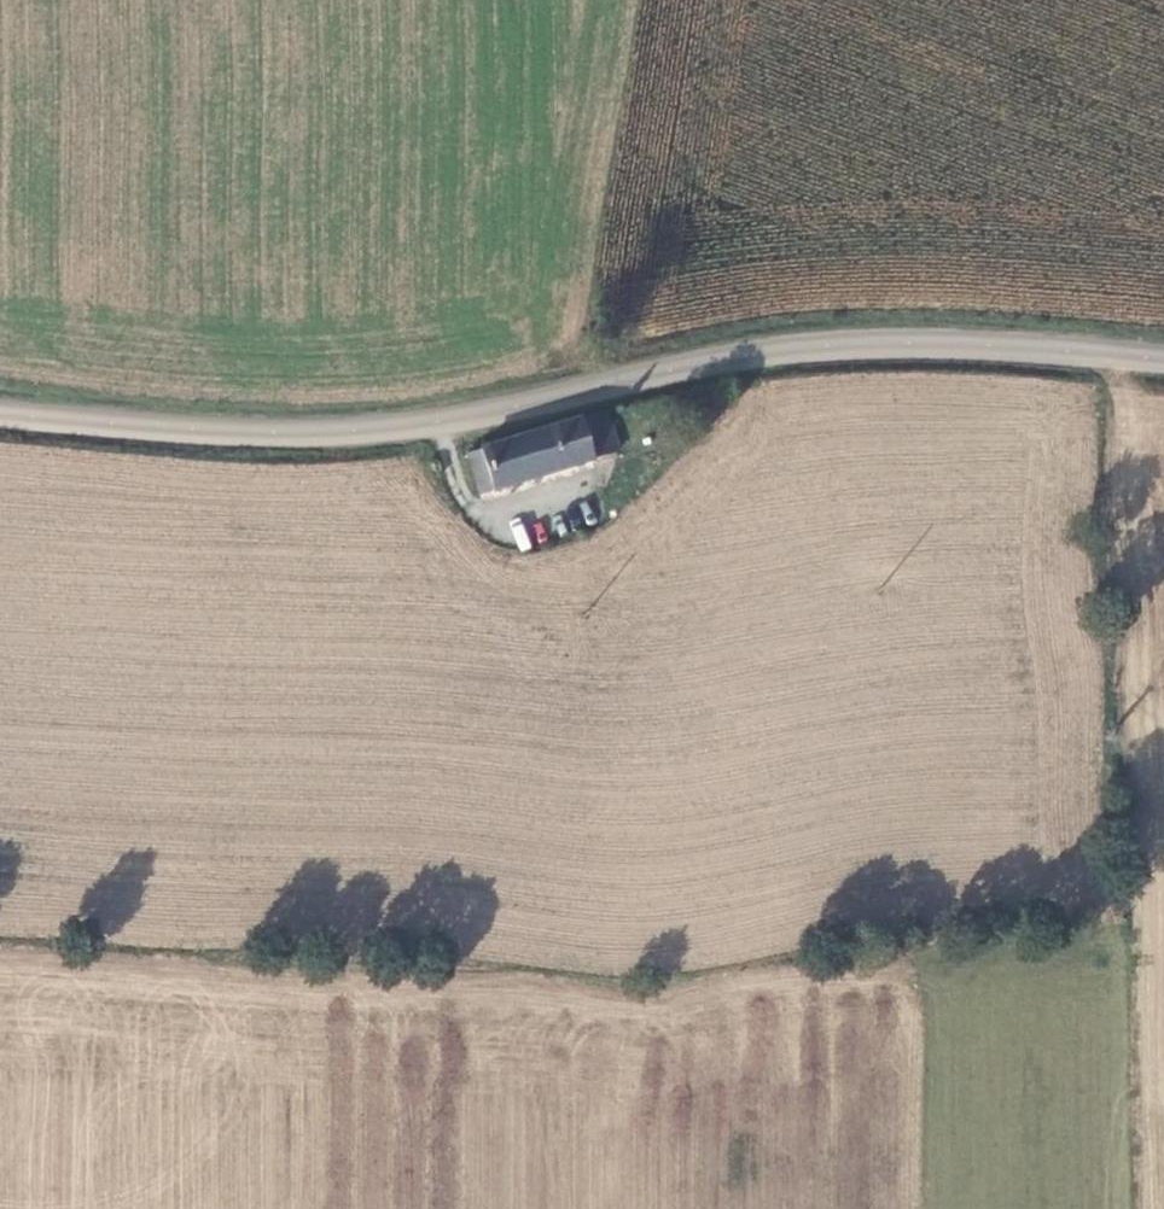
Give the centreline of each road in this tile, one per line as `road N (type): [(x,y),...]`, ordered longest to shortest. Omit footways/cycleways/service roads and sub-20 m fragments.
road 1 (tertiary): [(1163,362),(952,344),(838,346),(715,360),(467,419),(333,434),(0,416)]

